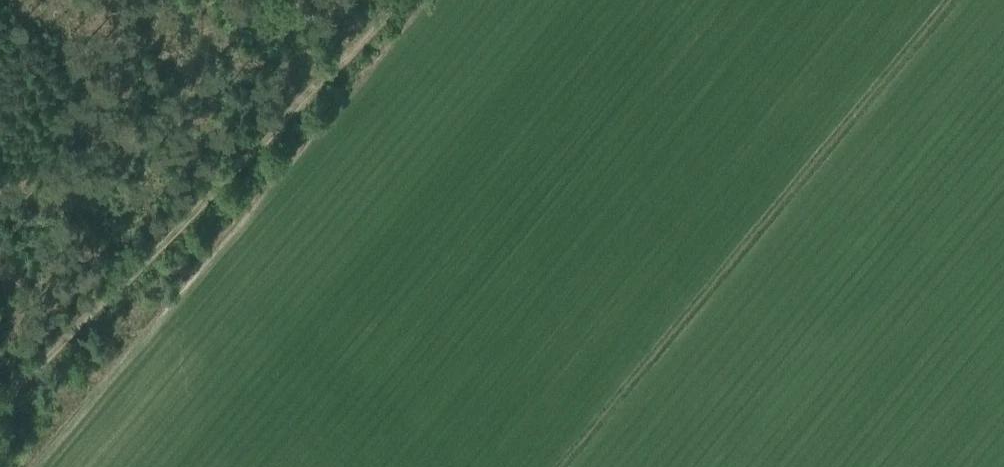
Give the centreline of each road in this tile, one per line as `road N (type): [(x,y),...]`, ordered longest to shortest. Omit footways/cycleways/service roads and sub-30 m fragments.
road 1 (track): [(0,372),(362,22)]

